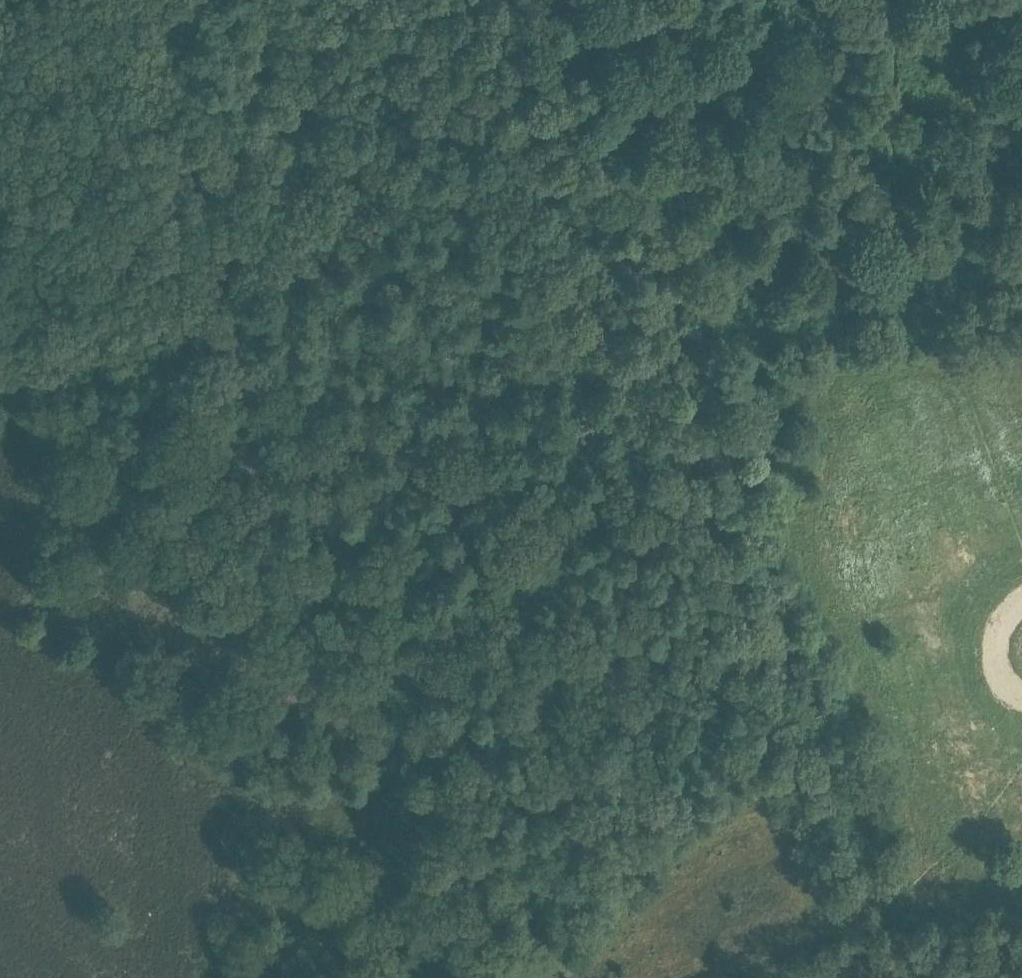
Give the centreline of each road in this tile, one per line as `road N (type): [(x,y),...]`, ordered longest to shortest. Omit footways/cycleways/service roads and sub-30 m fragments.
road 1 (track): [(836,945),(829,900),(790,845),(774,754),(771,653),(739,530),(630,242),(527,0)]
road 2 (track): [(0,380),(50,362),(143,244),(284,0)]

